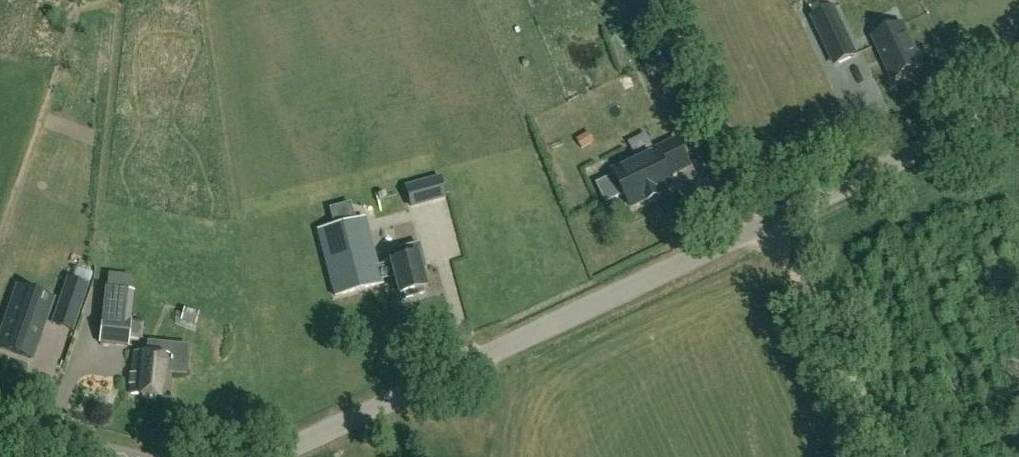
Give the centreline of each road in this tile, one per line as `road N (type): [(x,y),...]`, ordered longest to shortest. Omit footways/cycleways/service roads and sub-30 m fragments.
road 1 (unclassified): [(273,456),(1018,109)]
road 2 (track): [(887,456),(772,224)]
road 3 (unclassified): [(118,456),(0,424)]

